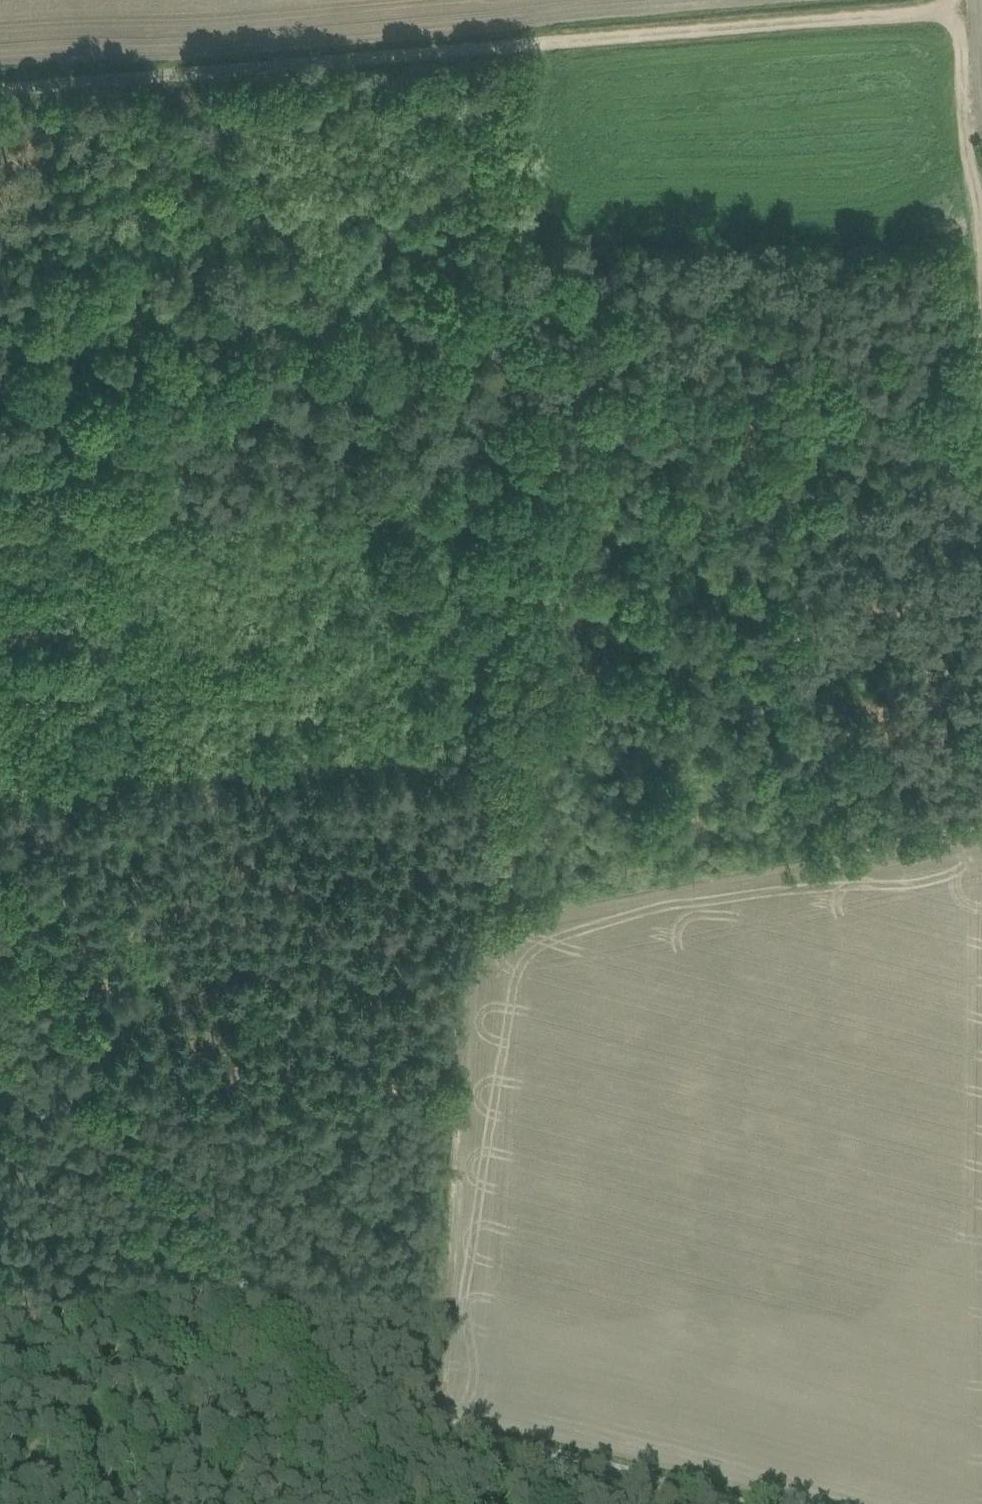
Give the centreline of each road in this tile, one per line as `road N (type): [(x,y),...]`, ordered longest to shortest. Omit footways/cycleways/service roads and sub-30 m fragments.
road 1 (track): [(730,1503),(437,1432),(338,1402),(313,1384),(0,930)]
road 2 (unclassified): [(0,94),(509,45)]
road 3 (track): [(509,45),(944,7),(949,0)]
road 4 (track): [(981,198),(964,120),(966,30),(944,7)]

